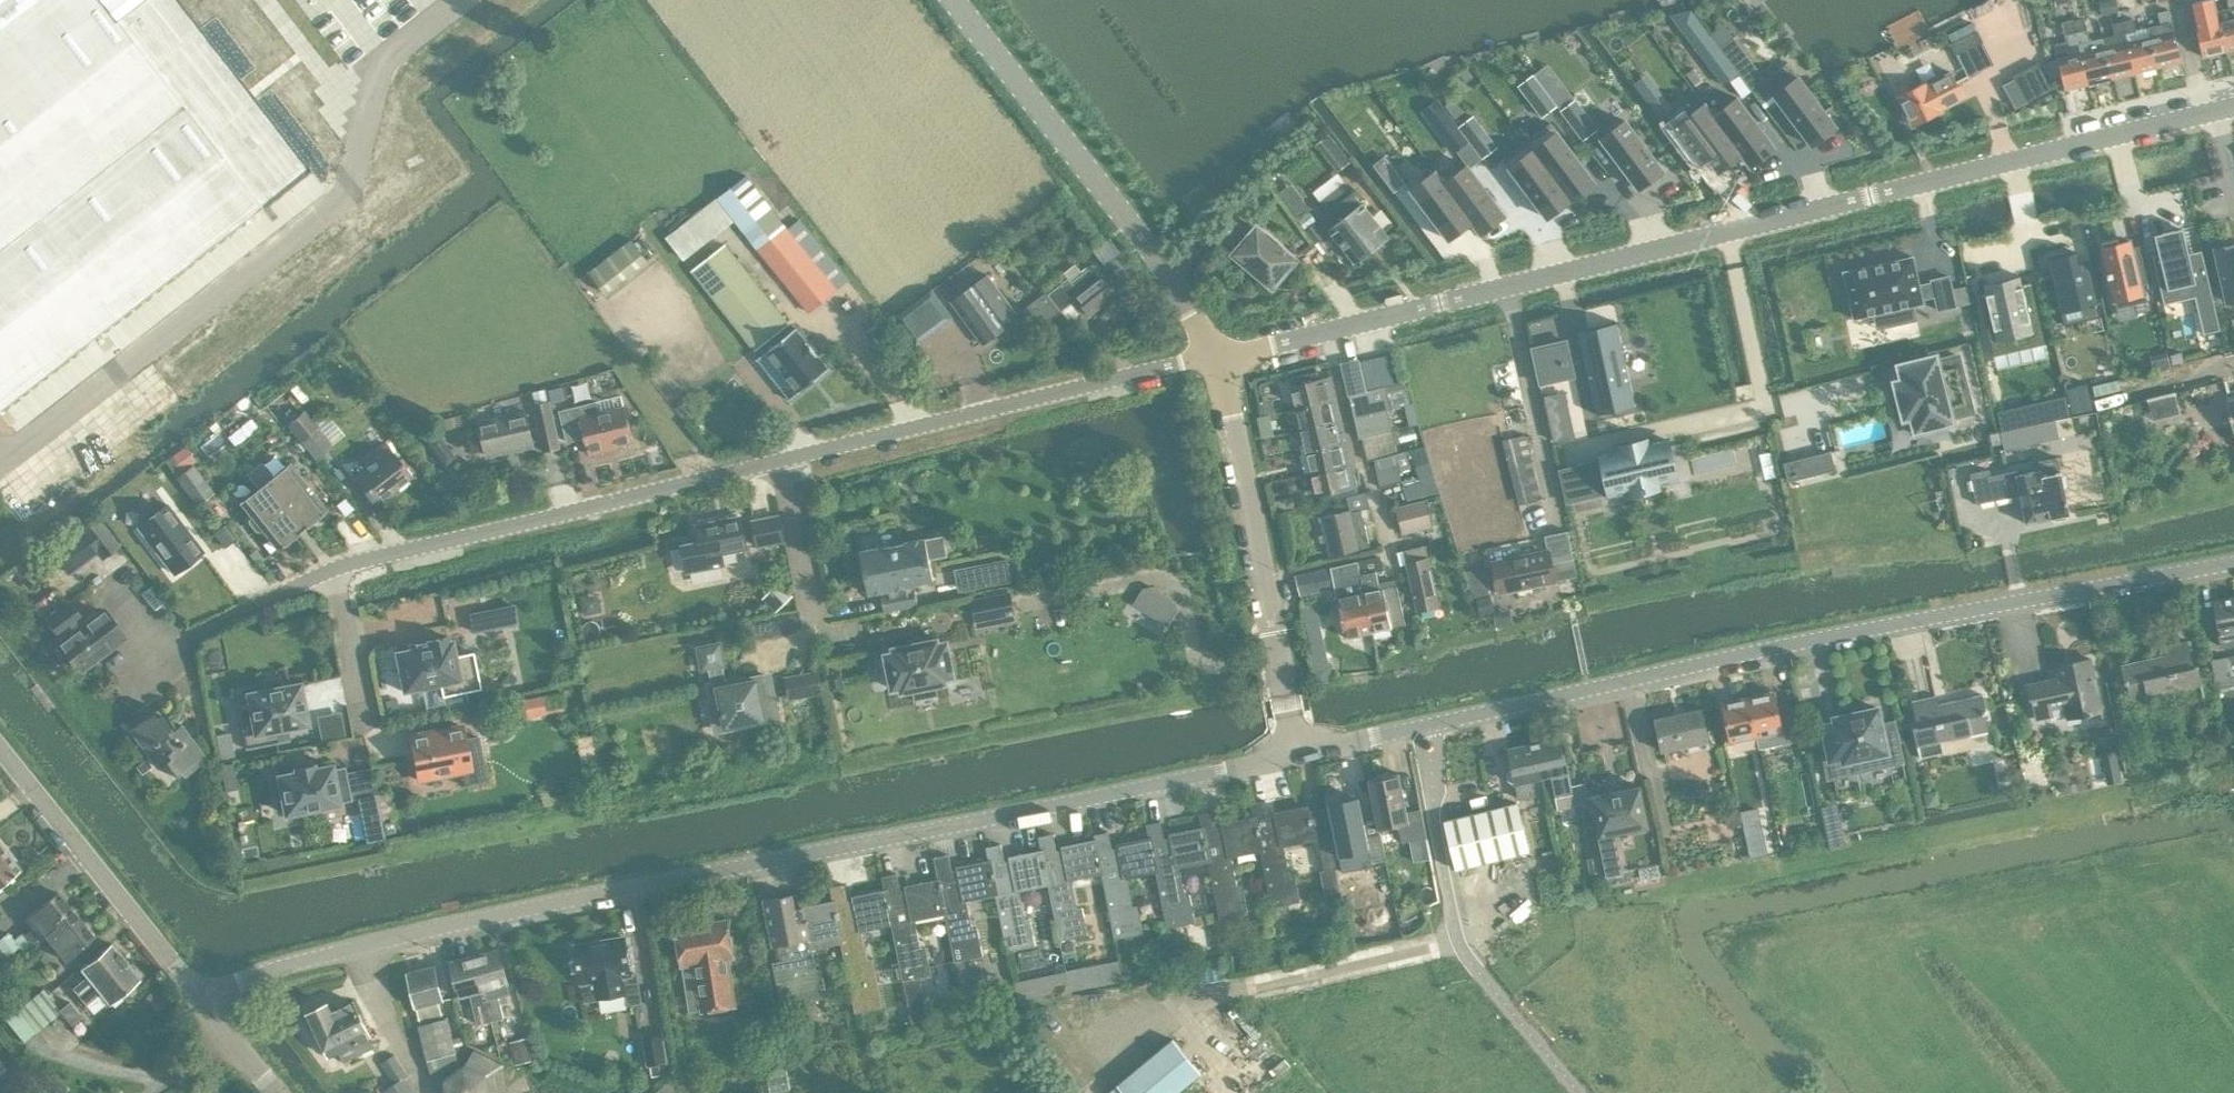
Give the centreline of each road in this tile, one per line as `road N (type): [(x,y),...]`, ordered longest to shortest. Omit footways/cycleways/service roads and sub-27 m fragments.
road 1 (unclassified): [(200,994),(508,914),(1300,750)]
road 2 (residential): [(1214,353),(2233,105)]
road 3 (unclassified): [(1300,750),(1814,639),(2233,559)]
road 4 (residential): [(202,627),(330,568),(785,457)]
road 5 (residential): [(785,457),(1214,353)]
road 6 (residential): [(1214,353),(1172,278),(954,0)]
road 7 (residential): [(1285,680),(1214,353)]
road 8 (unclassified): [(200,994),(0,749)]
road 9 (residential): [(785,457),(814,615)]
road 10 (unclassified): [(281,1092),(200,994)]

